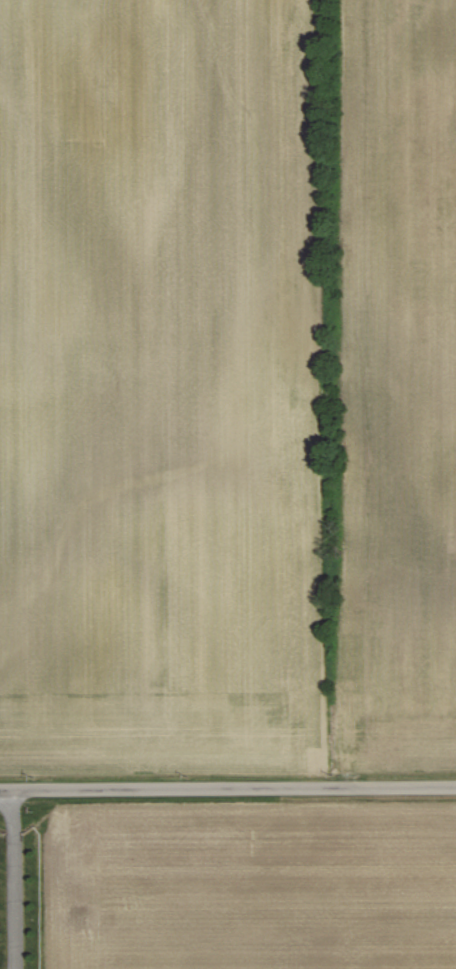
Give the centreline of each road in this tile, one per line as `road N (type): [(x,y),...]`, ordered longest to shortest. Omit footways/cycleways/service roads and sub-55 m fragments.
road 1 (tertiary): [(12,789),(455,787)]

